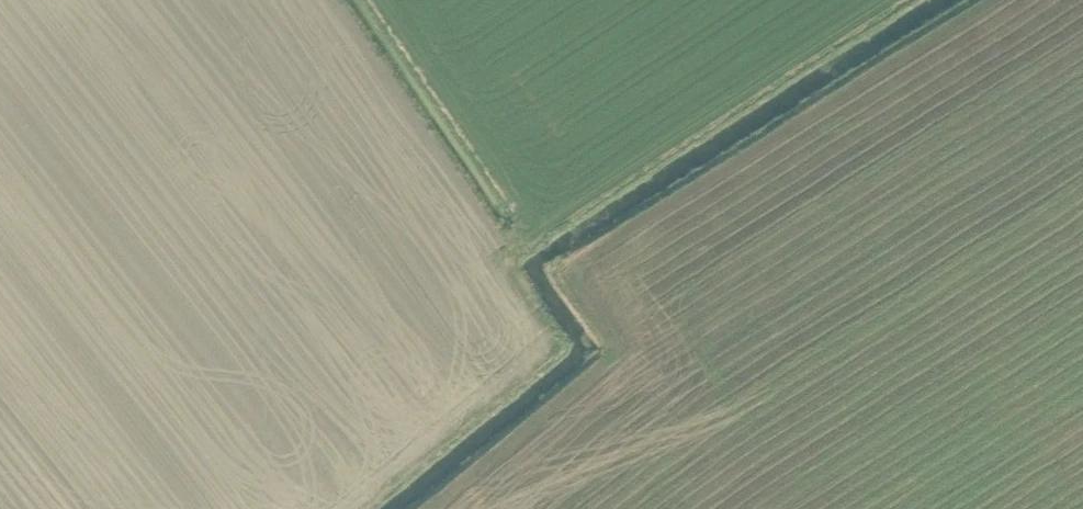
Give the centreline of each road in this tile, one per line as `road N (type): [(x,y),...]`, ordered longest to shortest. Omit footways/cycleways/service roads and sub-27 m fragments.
road 1 (track): [(363,508),(557,344),(502,266),(914,0)]

